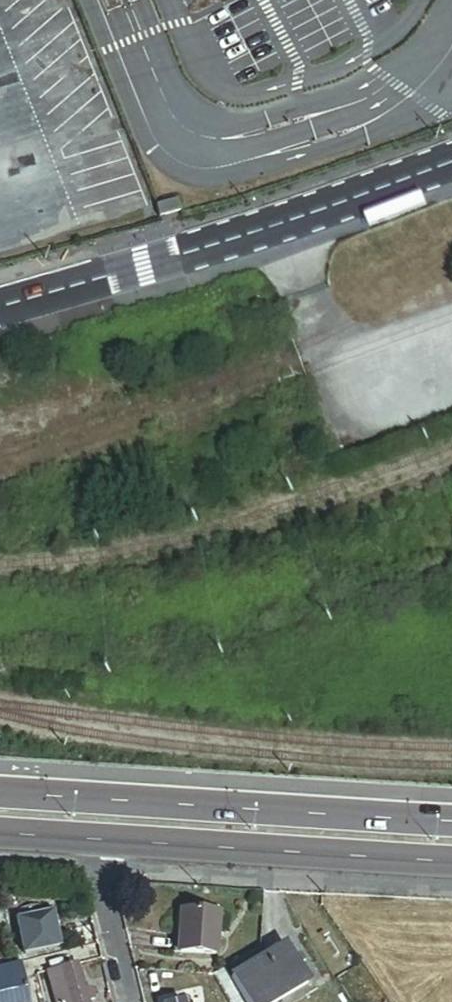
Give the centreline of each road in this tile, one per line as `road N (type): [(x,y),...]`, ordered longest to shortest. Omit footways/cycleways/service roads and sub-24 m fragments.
road 1 (unclassified): [(0,307),(256,235),(451,162)]
road 2 (secondary): [(451,818),(0,788)]
road 3 (secondary): [(0,837),(451,863)]

